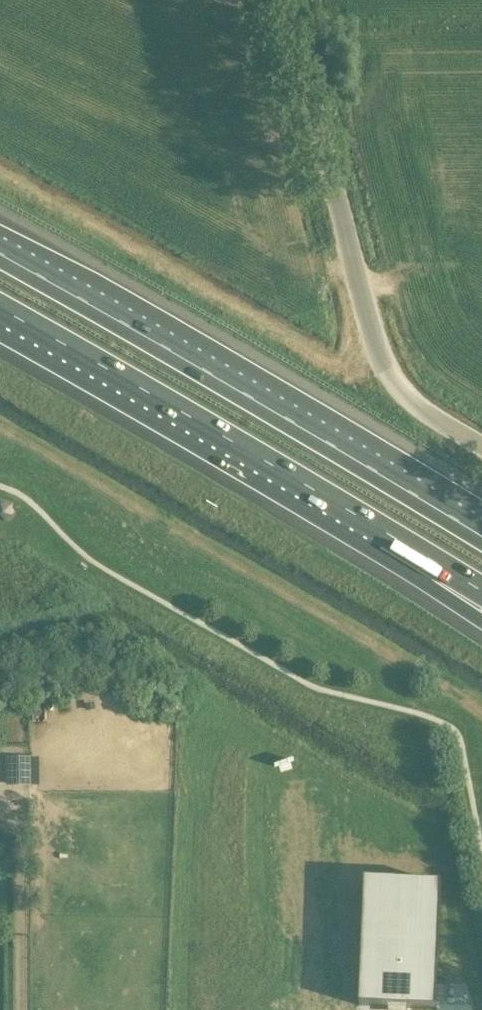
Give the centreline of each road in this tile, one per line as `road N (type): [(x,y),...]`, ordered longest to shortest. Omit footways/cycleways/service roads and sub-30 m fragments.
road 1 (motorway): [(481,537),(0,256)]
road 2 (unclassified): [(481,442),(428,409),(387,371),(281,0)]
road 3 (motorway): [(0,311),(388,534)]
road 4 (motorway): [(388,534),(481,619)]

